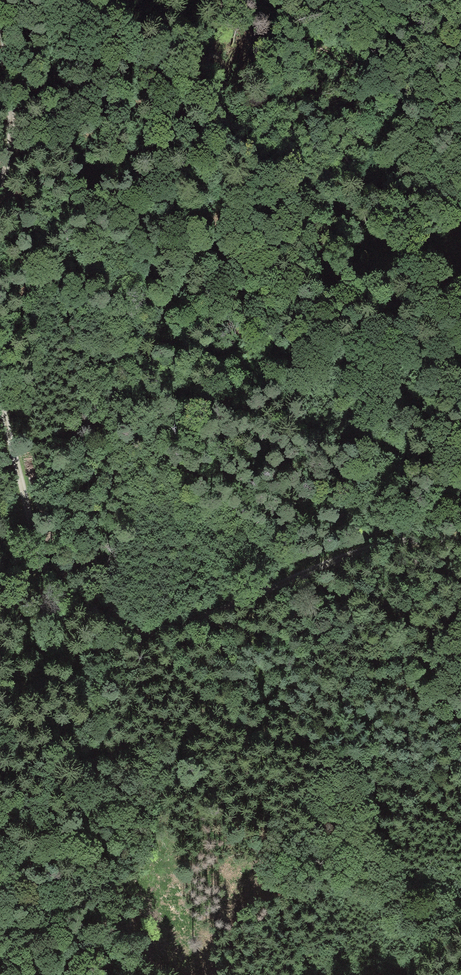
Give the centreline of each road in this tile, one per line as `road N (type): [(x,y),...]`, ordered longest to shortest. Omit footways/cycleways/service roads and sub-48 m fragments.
road 1 (track): [(53,586),(132,632),(167,631),(369,546),(460,541)]
road 2 (track): [(0,552),(53,586),(0,406)]
road 3 (track): [(0,184),(10,147),(0,44)]

